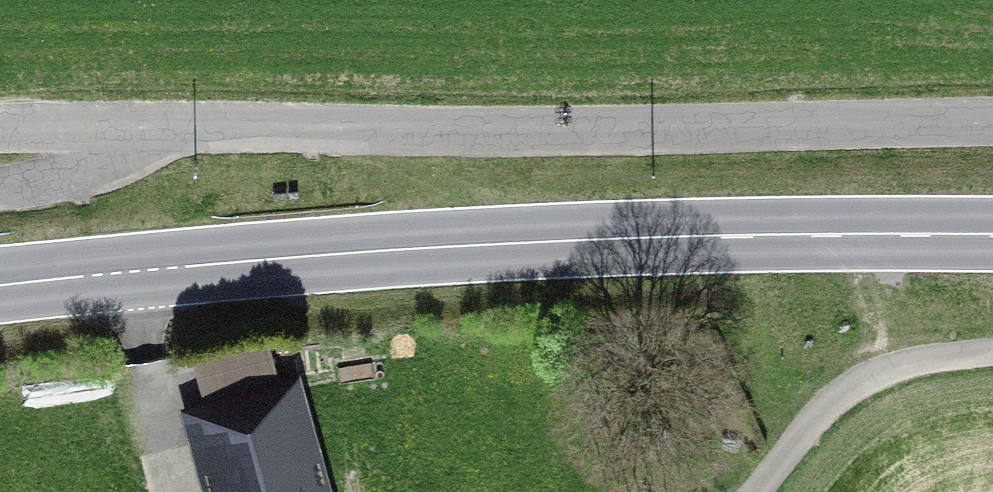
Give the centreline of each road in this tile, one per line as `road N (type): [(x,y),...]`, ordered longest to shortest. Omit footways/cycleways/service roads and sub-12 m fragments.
road 1 (primary): [(0,286),(515,243),(992,236)]
road 2 (unclassified): [(992,126),(0,130)]

